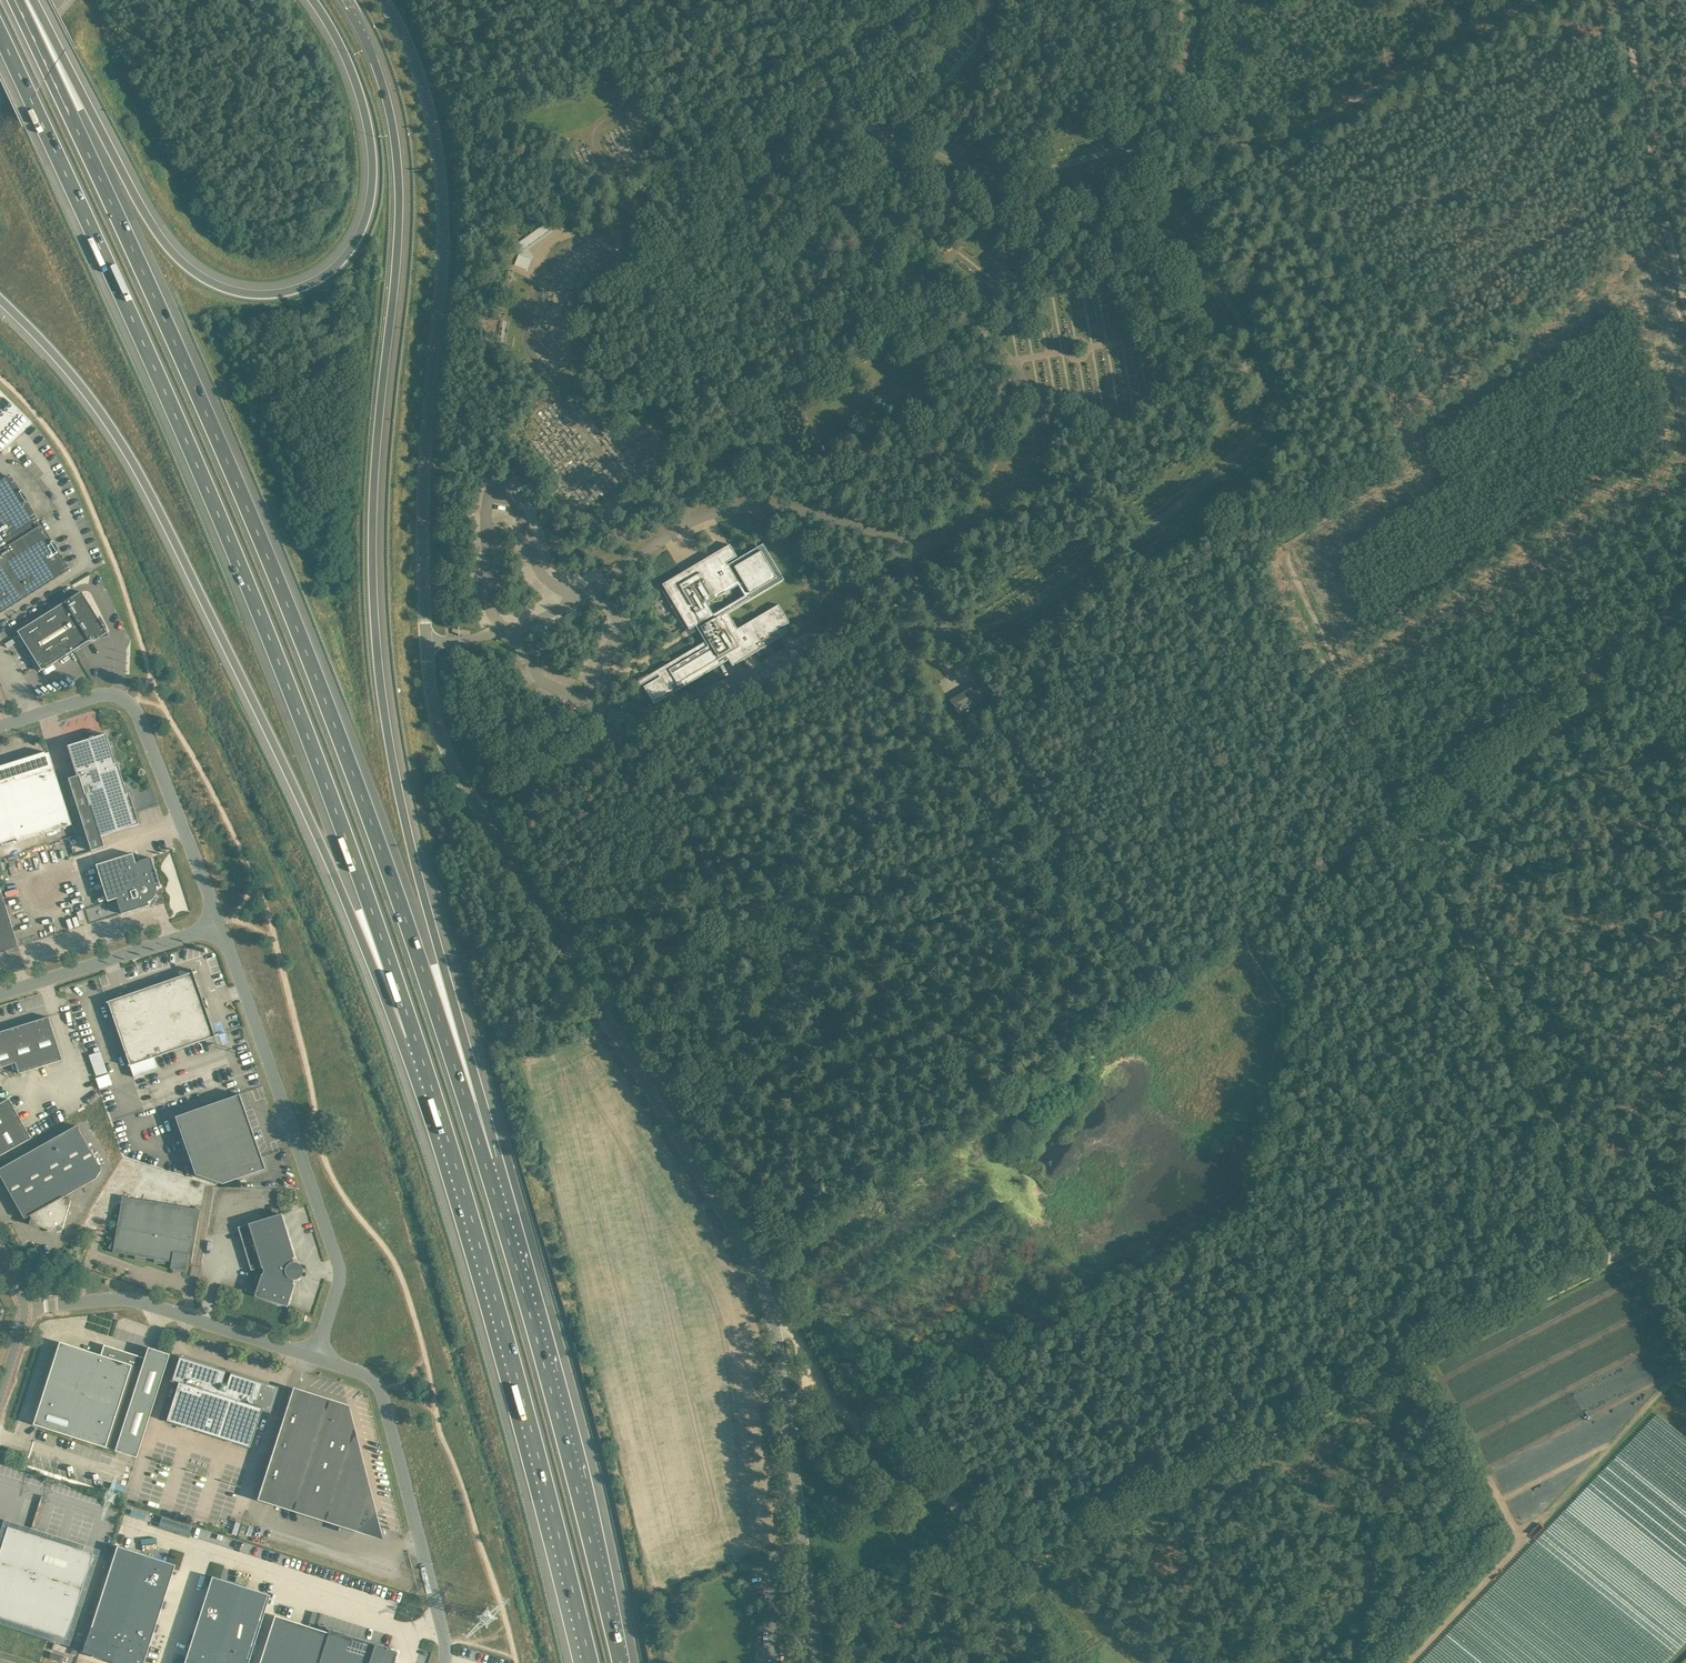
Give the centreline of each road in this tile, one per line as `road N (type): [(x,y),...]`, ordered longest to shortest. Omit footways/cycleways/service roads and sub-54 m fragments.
road 1 (tertiary): [(817,1662),(771,1320),(757,1273),(442,740),(424,581),(445,180),(409,45),(383,0)]
road 2 (motorway): [(485,1164),(329,710),(231,472),(15,0)]
road 3 (motorway): [(485,1164),(404,811),(381,666),(376,486),(398,161),(383,84),(341,0)]
road 4 (motorway): [(0,34),(303,721),(414,1033)]
road 5 (motorway): [(0,300),(78,382),(128,456),(414,1033)]
road 6 (motorway): [(313,0),(354,74),(375,181),(370,214),(343,262),(299,291),(272,296),(220,288),(172,254),(34,0)]
road 7 (track): [(990,1537),(1144,1330),(1237,1178),(1284,1022),(1246,946),(1252,920)]
road 8 (track): [(1606,1262),(1043,1558),(1020,1559)]
road 9 (motorway): [(414,1033),(493,1292),(590,1662)]
road 10 (track): [(1152,1662),(911,1479),(815,1388),(804,1355),(763,1295)]
road 11 (motorway): [(619,1662),(485,1164)]
road 12 (track): [(1275,553),(1400,475),(1396,349),(1390,324),(1253,157)]
road 13 (track): [(1606,1262),(1414,822)]
road 14 (unclassified): [(314,1358),(339,1288),(338,1252),(221,924)]
road 15 (unclassified): [(221,924),(131,701),(110,690),(0,723)]
road 16 (track): [(971,745),(1275,553)]
road 17 (unclassified): [(442,1662),(443,1622),(379,1385),(314,1358)]
road 18 (track): [(1685,631),(1414,822)]
road 19 (track): [(1531,0),(1253,157)]
road 20 (track): [(1609,0),(1631,40),(1685,305)]
road 21 (unclassified): [(314,1358),(124,1299),(25,1307)]
road 22 (unclassified): [(0,993),(221,924)]
road 23 (track): [(1253,157),(1121,0)]
road 24 (track): [(482,809),(627,734)]
road 25 (track): [(1685,1373),(1635,1249)]

